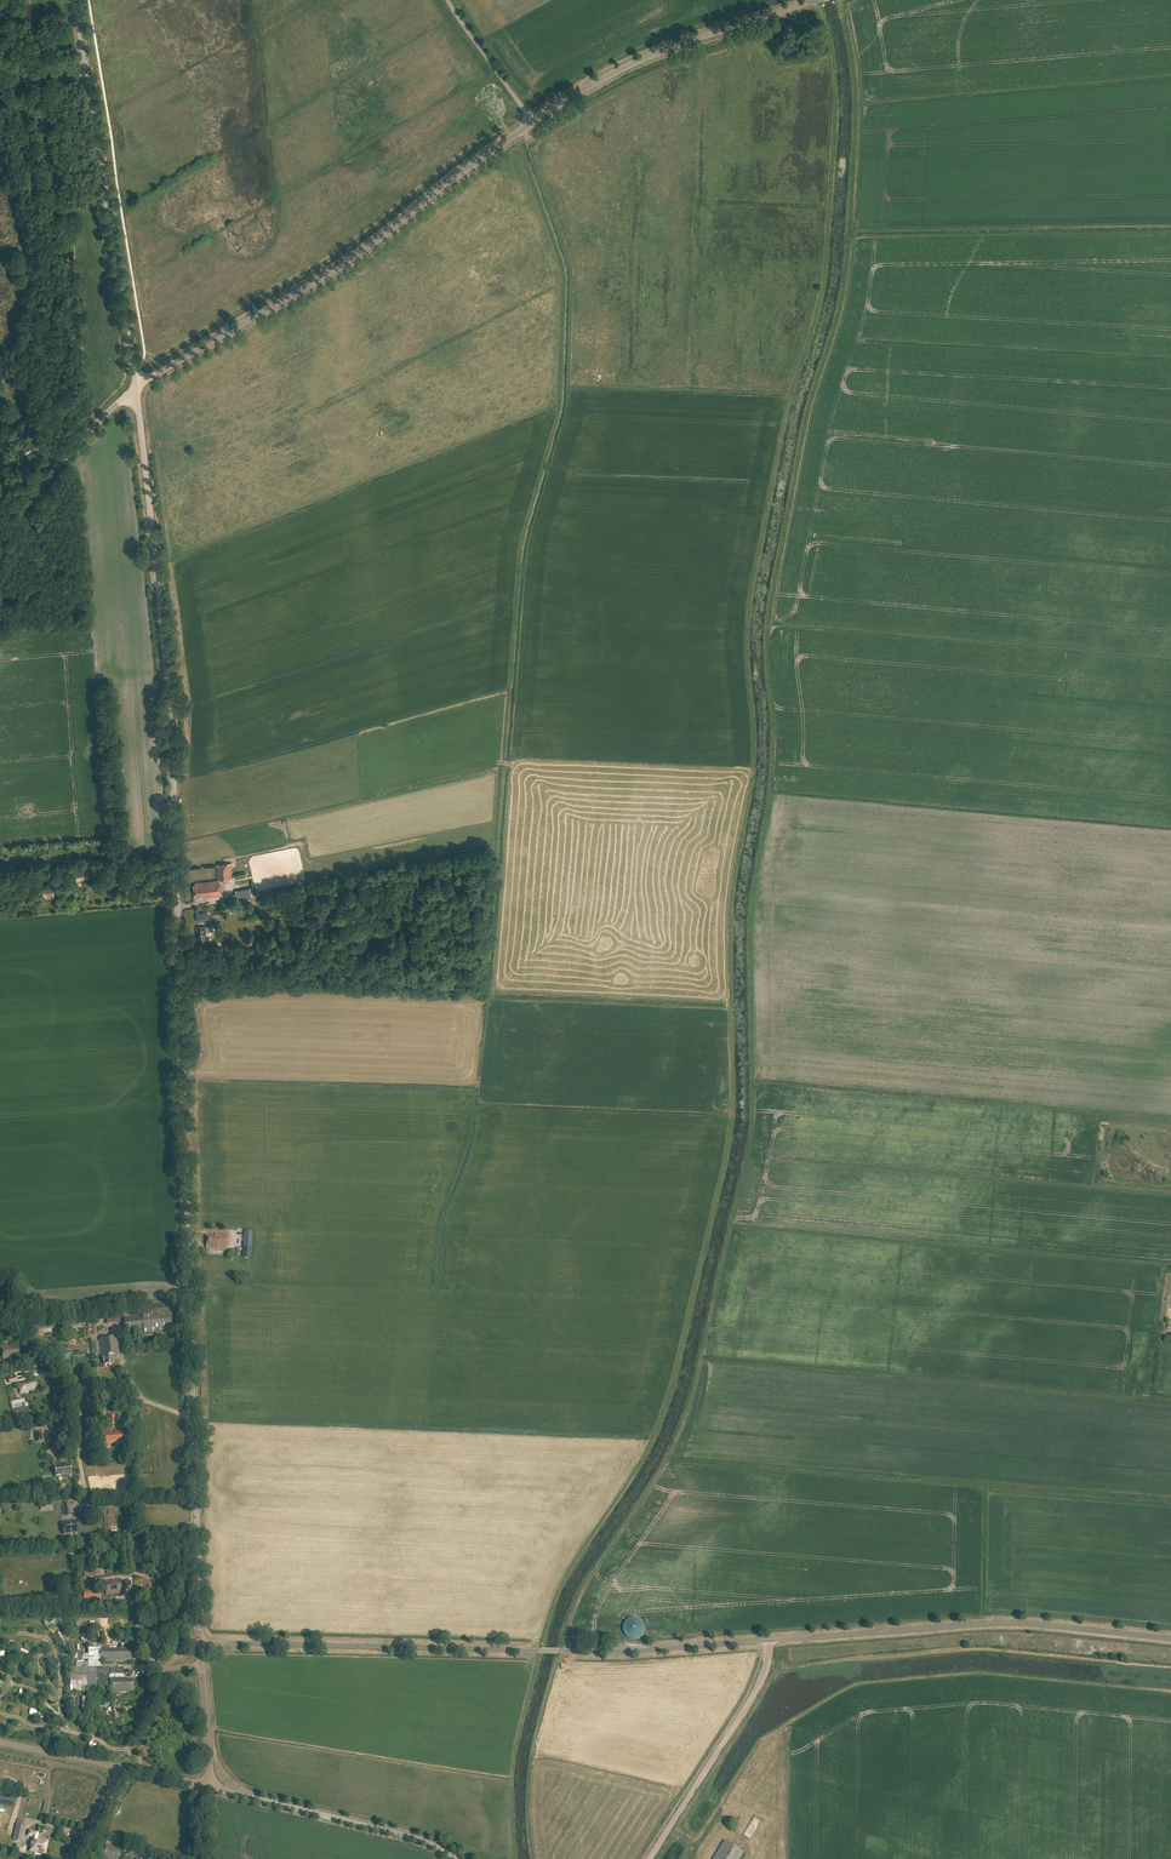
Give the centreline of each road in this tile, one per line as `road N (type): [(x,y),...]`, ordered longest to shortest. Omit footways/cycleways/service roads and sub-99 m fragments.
road 1 (track): [(538,1650),(555,1592),(652,1440),(727,1144),(727,922),(752,770),(747,610),(785,403),(823,277),(833,102),(815,0)]
road 2 (track): [(567,1651),(582,1589),(685,1415),(751,1126),(749,916),(772,760),(766,623),(810,400),(847,272),(855,111),(841,0)]
road 3 (tertiary): [(192,1415),(172,766),(136,387)]
road 4 (unclassified): [(1170,1638),(994,1623),(641,1650),(201,1642)]
road 5 (tertiary): [(136,387),(344,265),(533,122)]
road 6 (tertiary): [(136,387),(75,0)]
road 7 (tertiary): [(533,122),(668,48),(814,0)]
road 8 (tertiary): [(454,1858),(411,1837),(212,1787)]
road 9 (track): [(767,1640),(753,1694),(650,1858)]
road 10 (tertiary): [(201,1642),(192,1415)]
road 11 (tertiary): [(0,545),(69,452),(136,387)]
road 12 (unclassified): [(533,122),(447,0)]
road 13 (track): [(155,1635),(117,1615),(83,1615),(74,1641),(60,1629),(47,1631)]
road 14 (tertiary): [(128,1768),(0,1741)]
road 15 (residential): [(78,1390),(72,1418),(89,1515)]
road 16 (tertiary): [(212,1787),(202,1666)]

